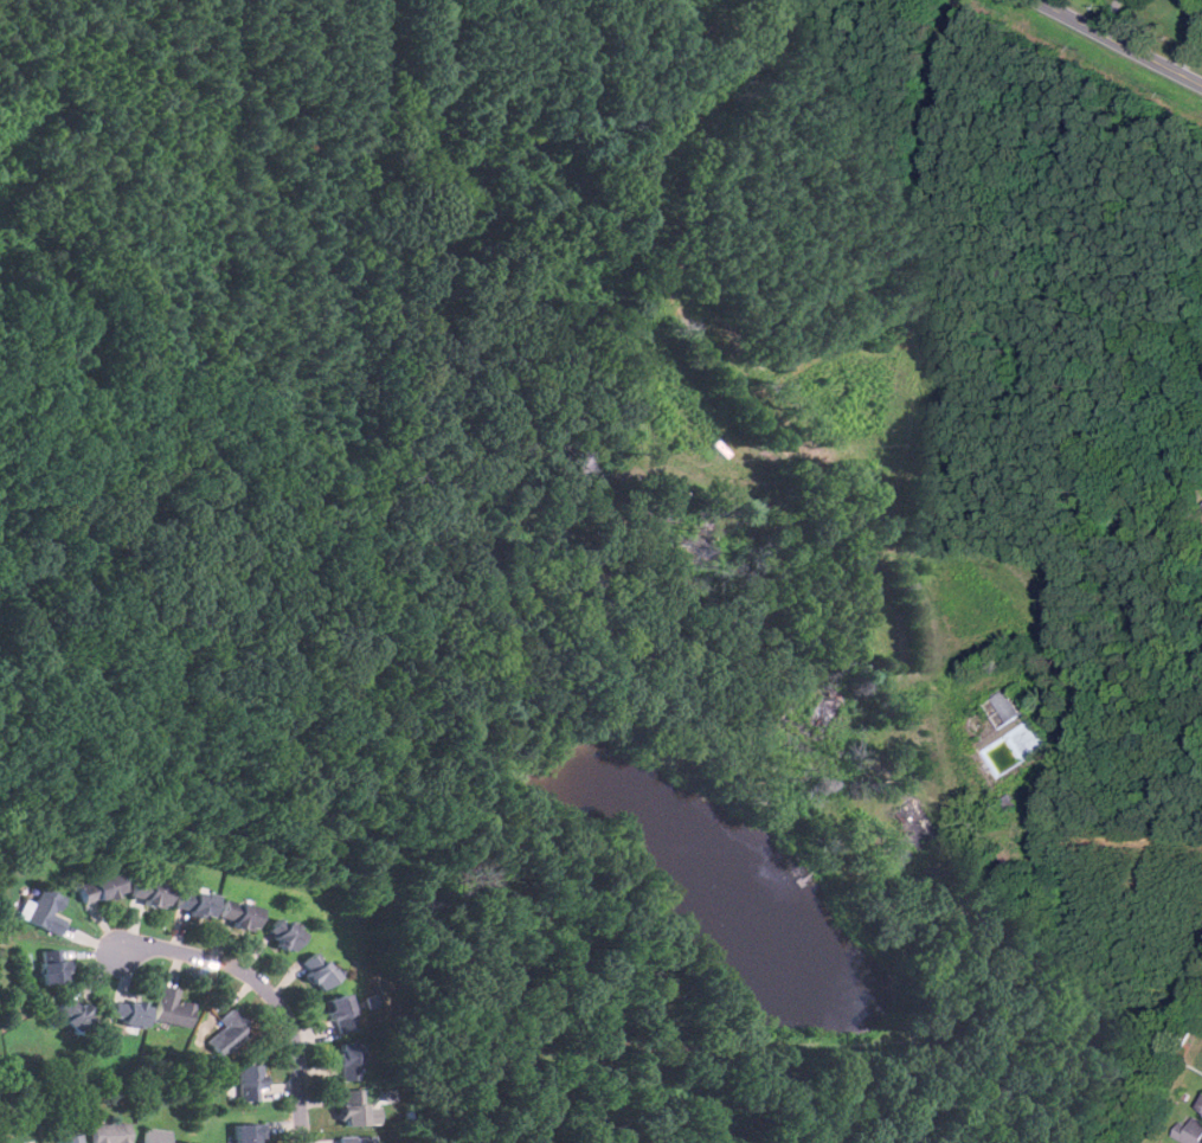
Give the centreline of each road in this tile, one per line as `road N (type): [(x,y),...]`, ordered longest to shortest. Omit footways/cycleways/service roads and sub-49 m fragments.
road 1 (residential): [(121,951),(165,945),(207,956),(248,971),(278,1000),(297,1044),(303,1142)]
road 2 (tertiary): [(1038,0),(1201,85)]

